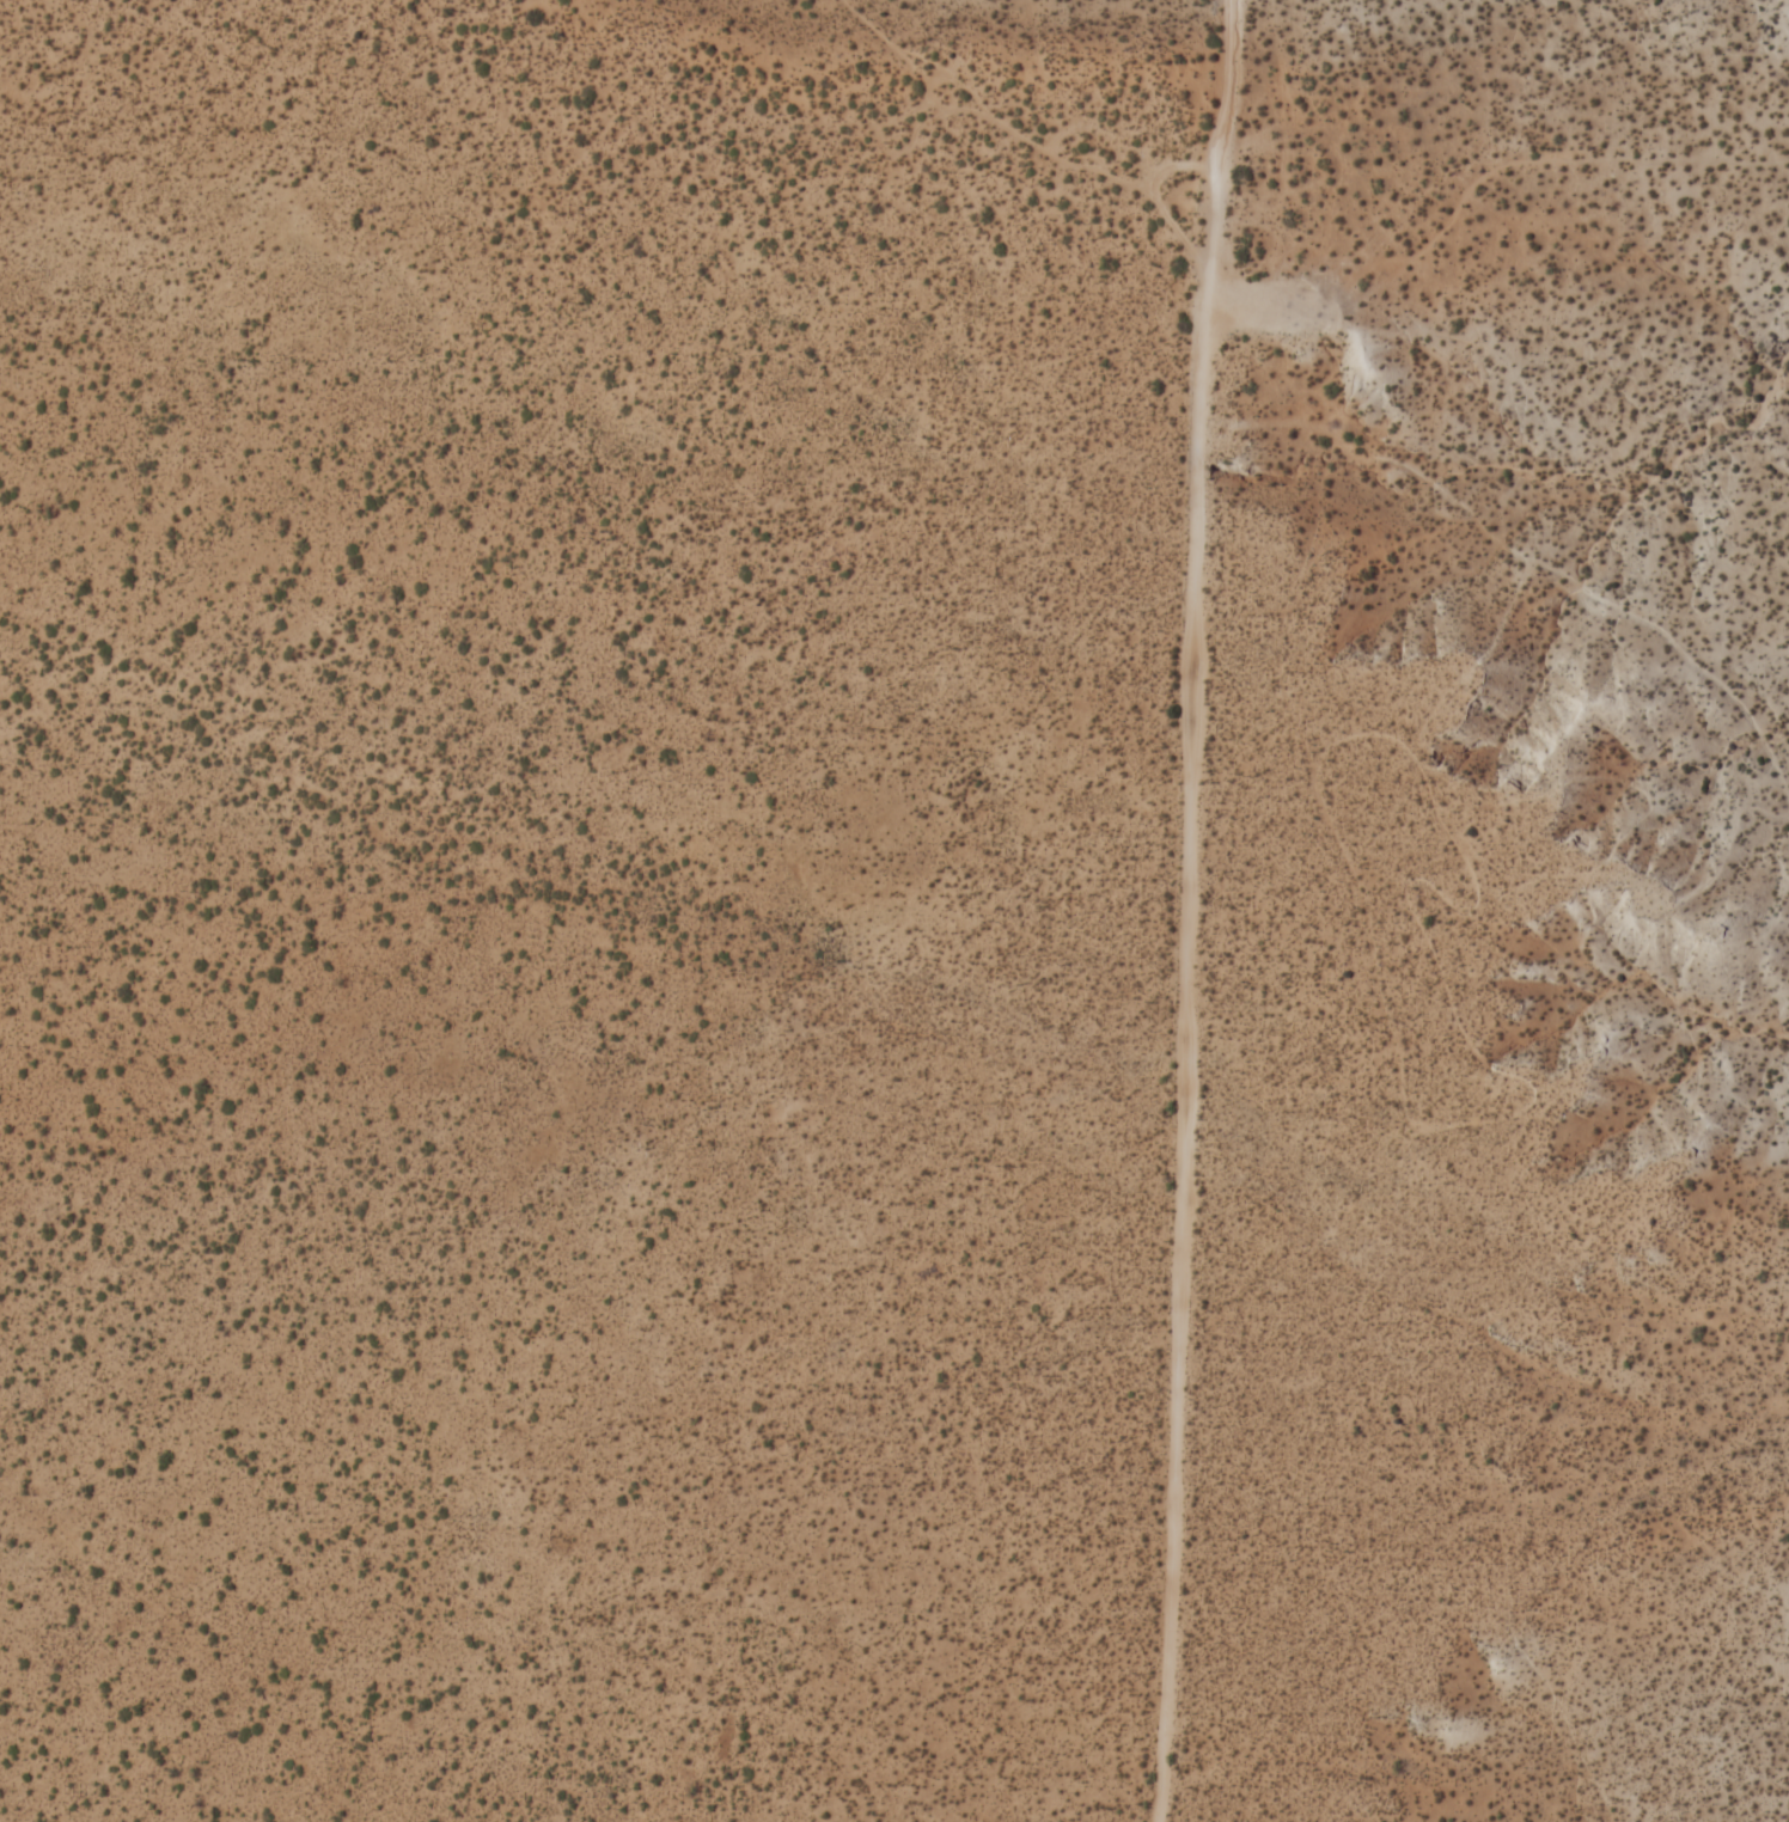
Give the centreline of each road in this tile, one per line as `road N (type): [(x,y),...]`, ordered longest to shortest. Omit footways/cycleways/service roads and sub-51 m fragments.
road 1 (residential): [(1148,1821),(1166,1656),(1199,316),(1231,87),(1232,0)]

